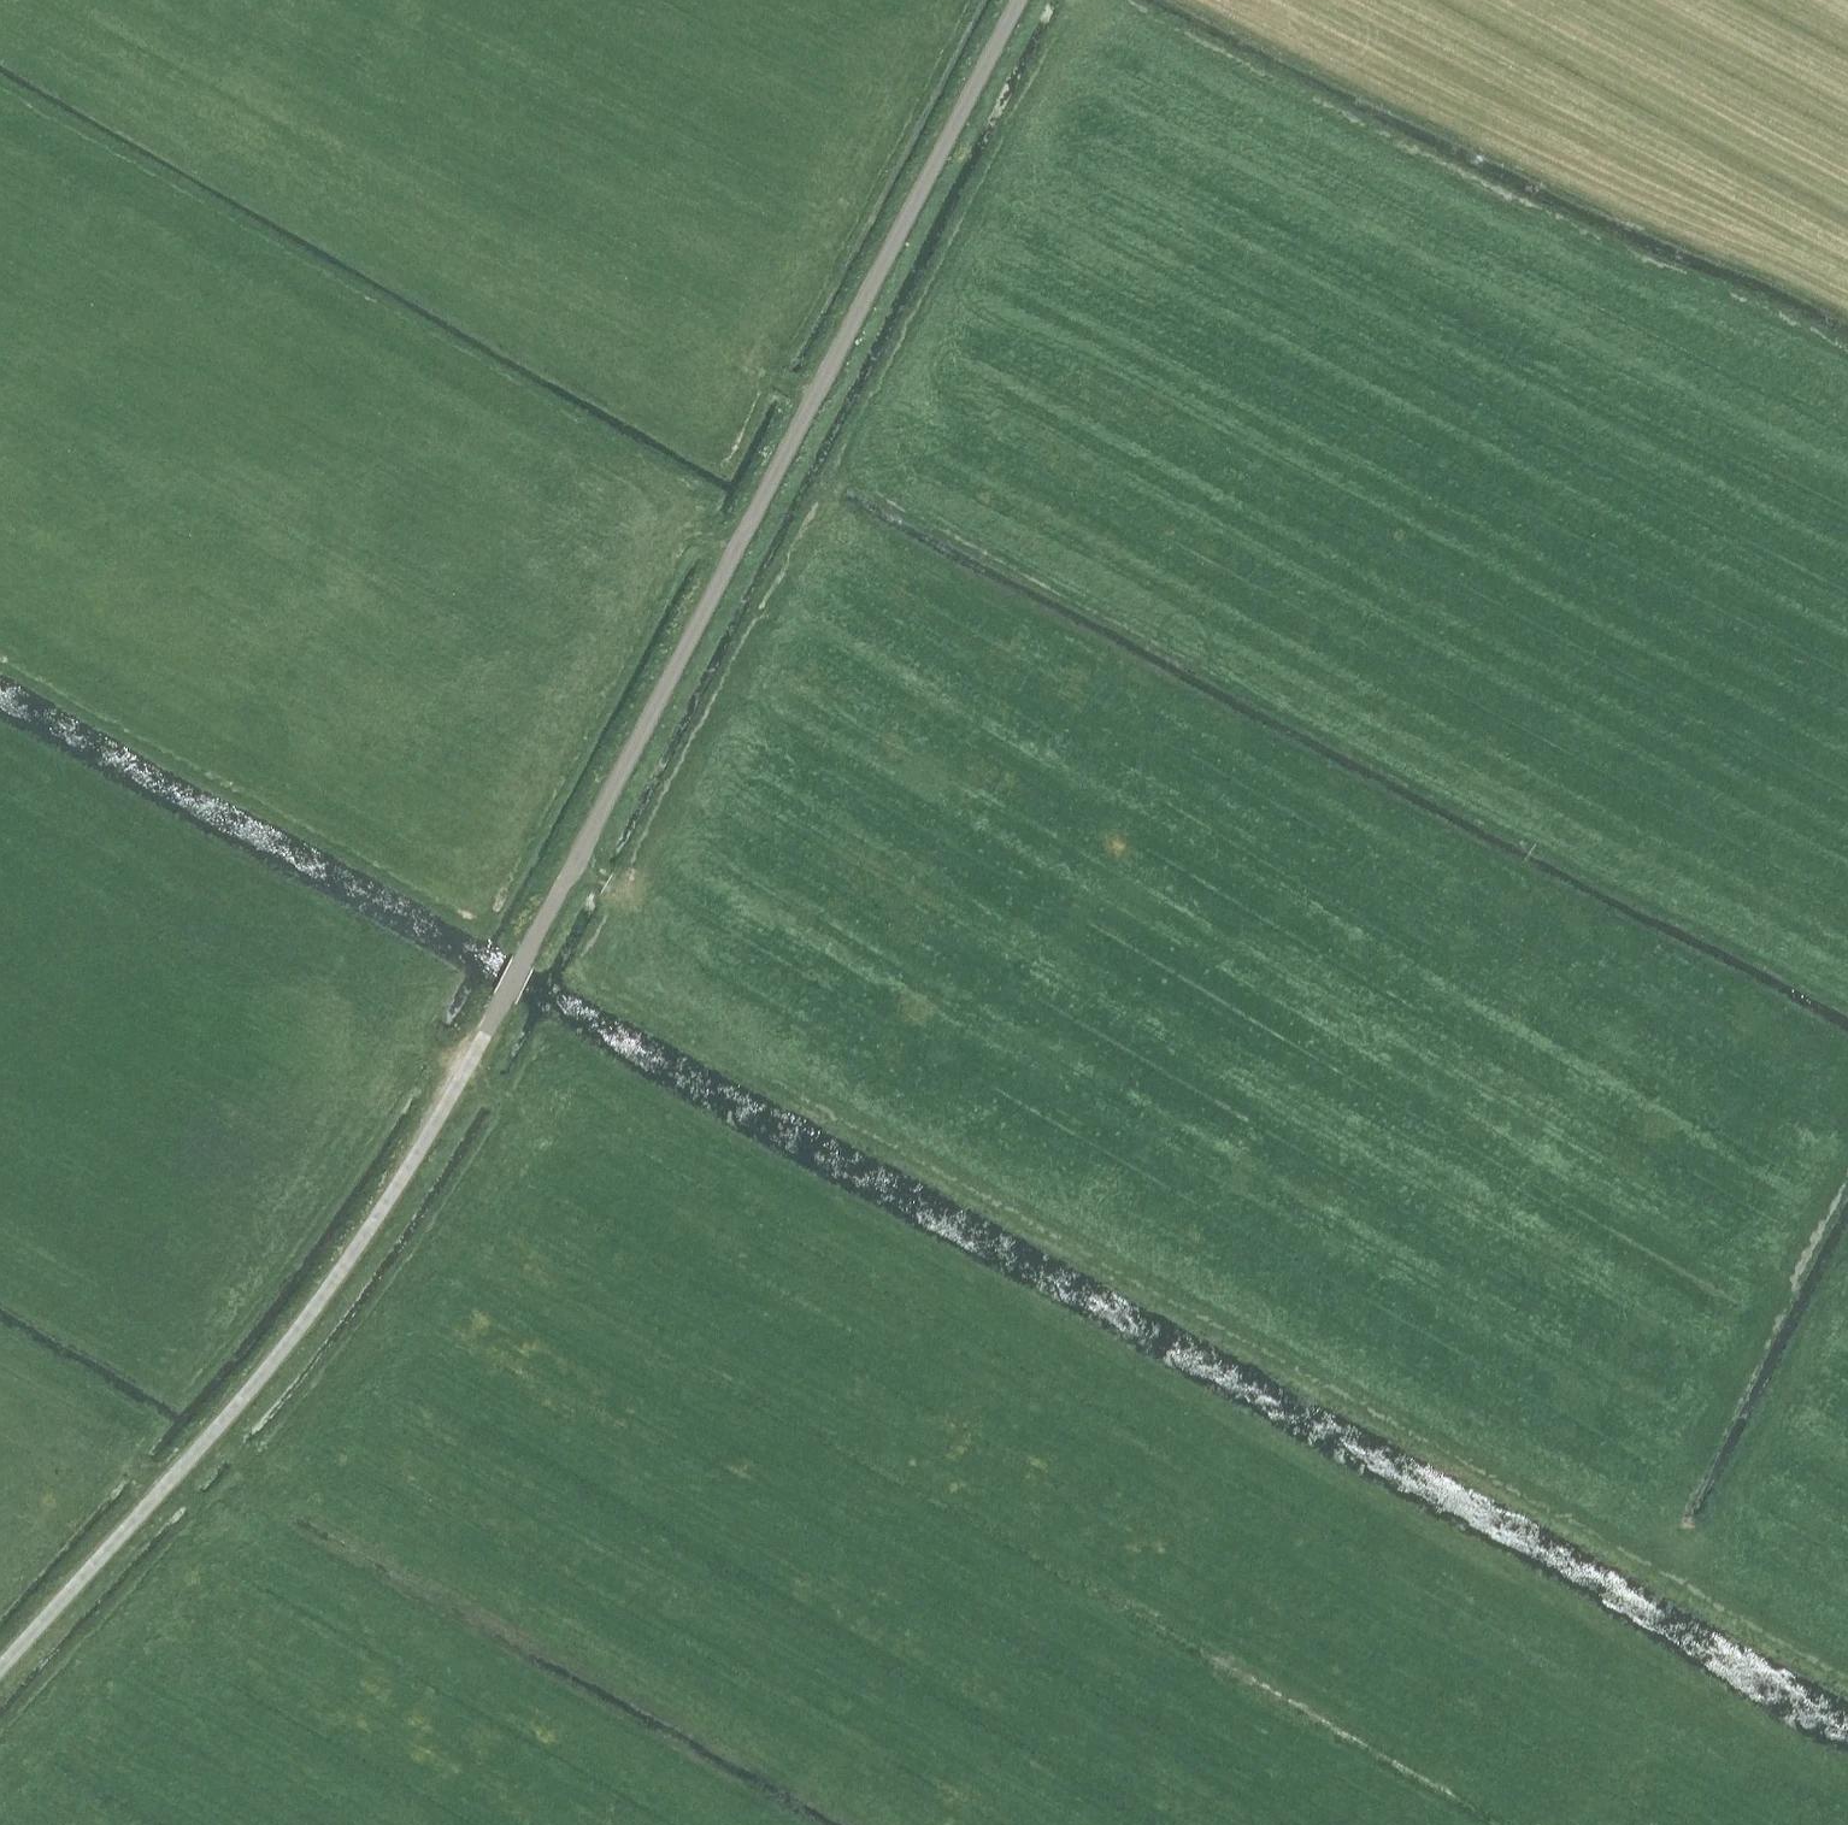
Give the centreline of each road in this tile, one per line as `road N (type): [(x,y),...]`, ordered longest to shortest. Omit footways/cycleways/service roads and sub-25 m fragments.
road 1 (unclassified): [(0,1673),(233,1417),(323,1308),(406,1181),(1022,0)]

